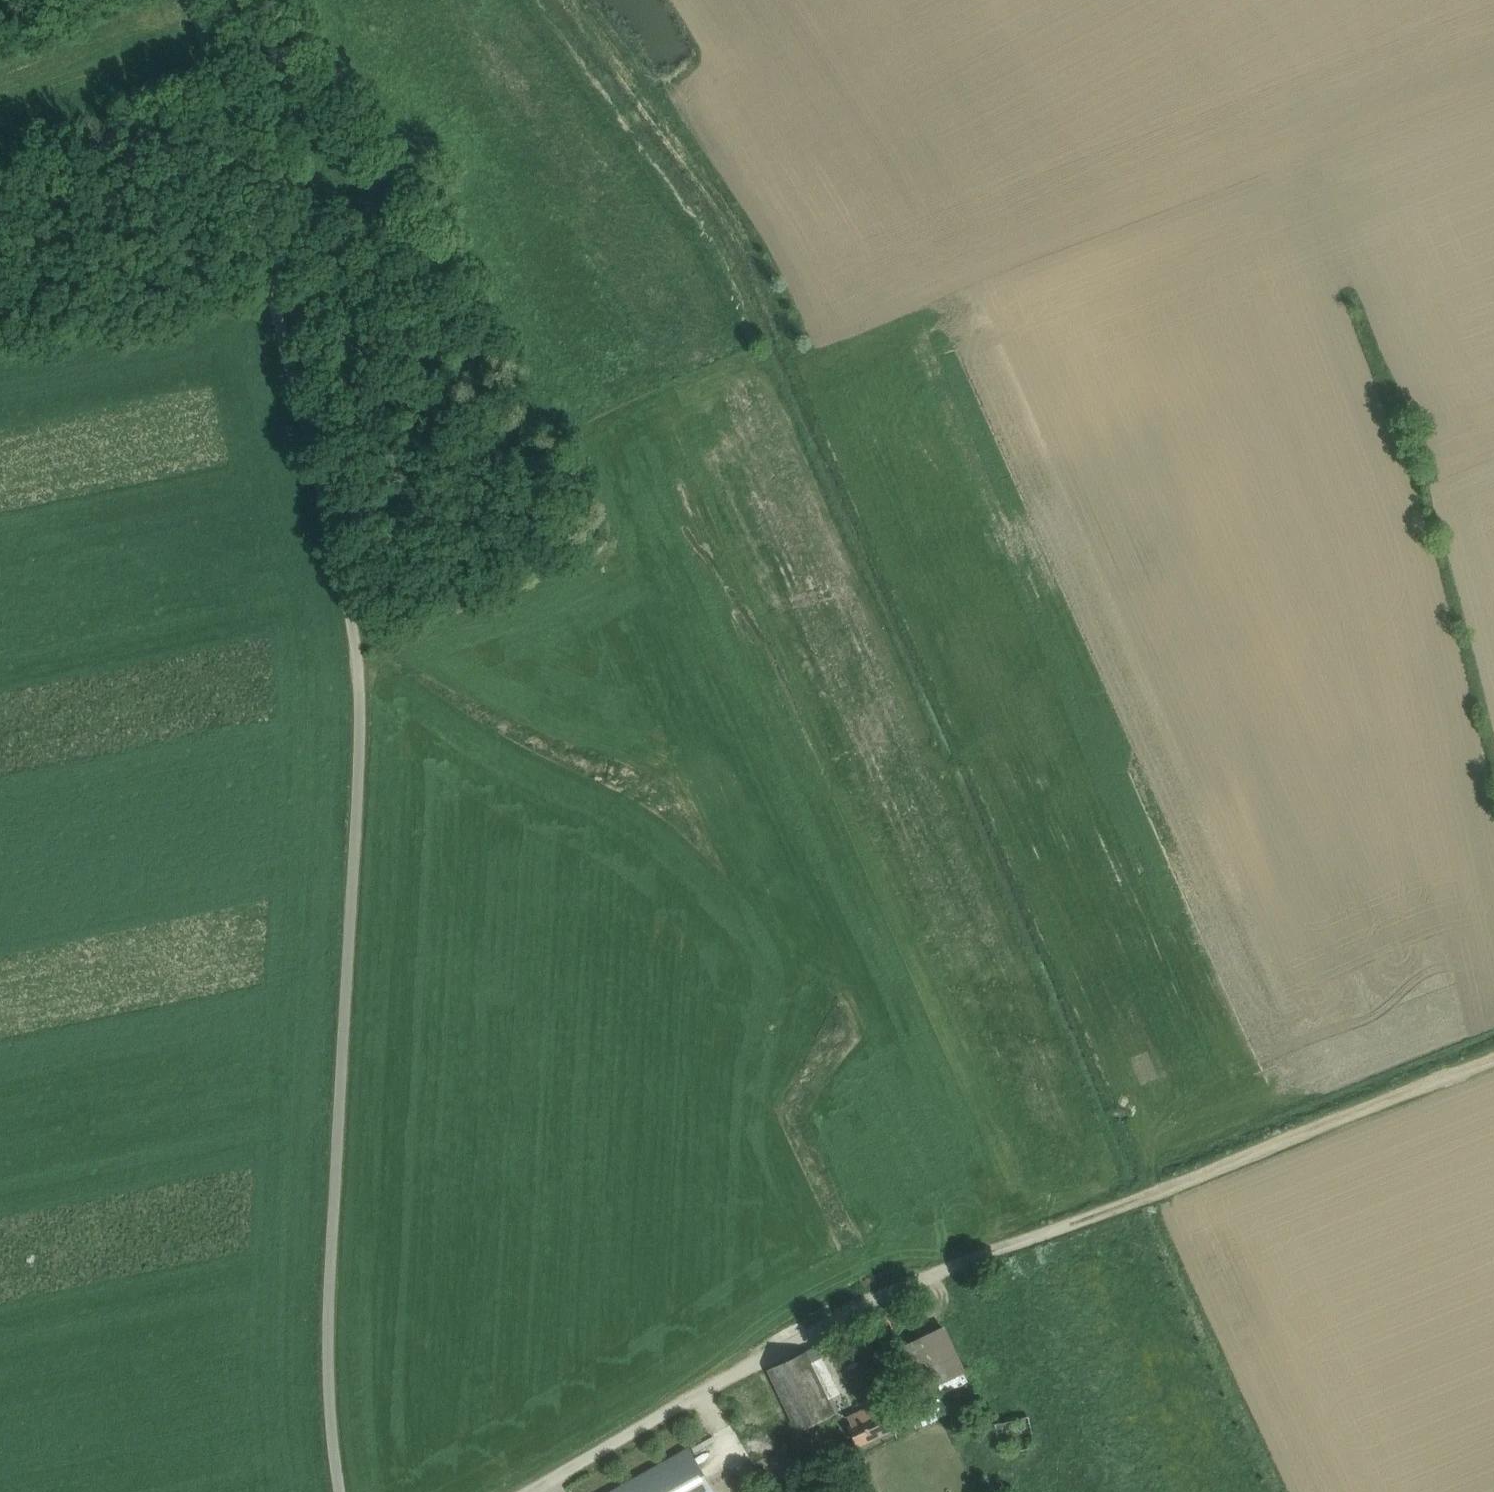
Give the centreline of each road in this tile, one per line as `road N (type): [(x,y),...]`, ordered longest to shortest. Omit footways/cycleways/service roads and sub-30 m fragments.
road 1 (unclassified): [(341,1491),(329,1294),(359,670),(339,553),(192,0)]
road 2 (unclassified): [(531,1491),(872,1304),(1069,1223)]
road 3 (track): [(1069,1223),(1493,1057)]
road 4 (track): [(262,251),(435,210)]

